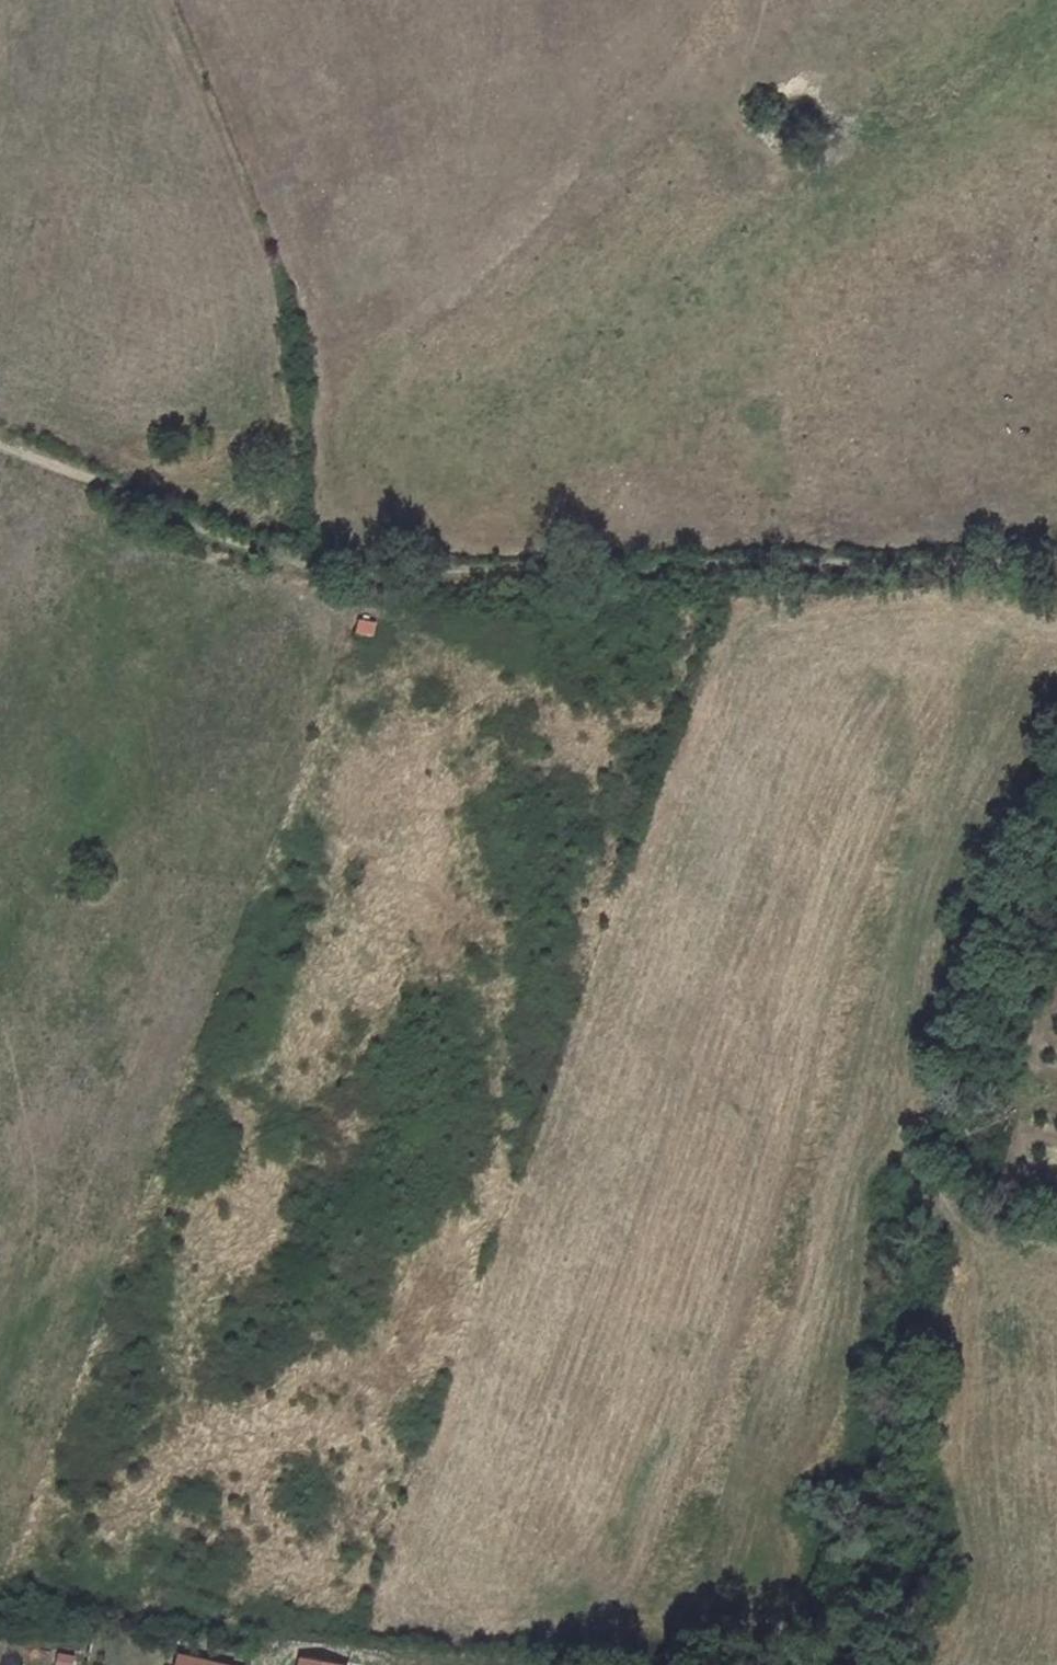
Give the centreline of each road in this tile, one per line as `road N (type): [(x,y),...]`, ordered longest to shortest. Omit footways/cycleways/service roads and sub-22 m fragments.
road 1 (track): [(1056,559),(942,578),(391,589),(179,531),(0,447)]

